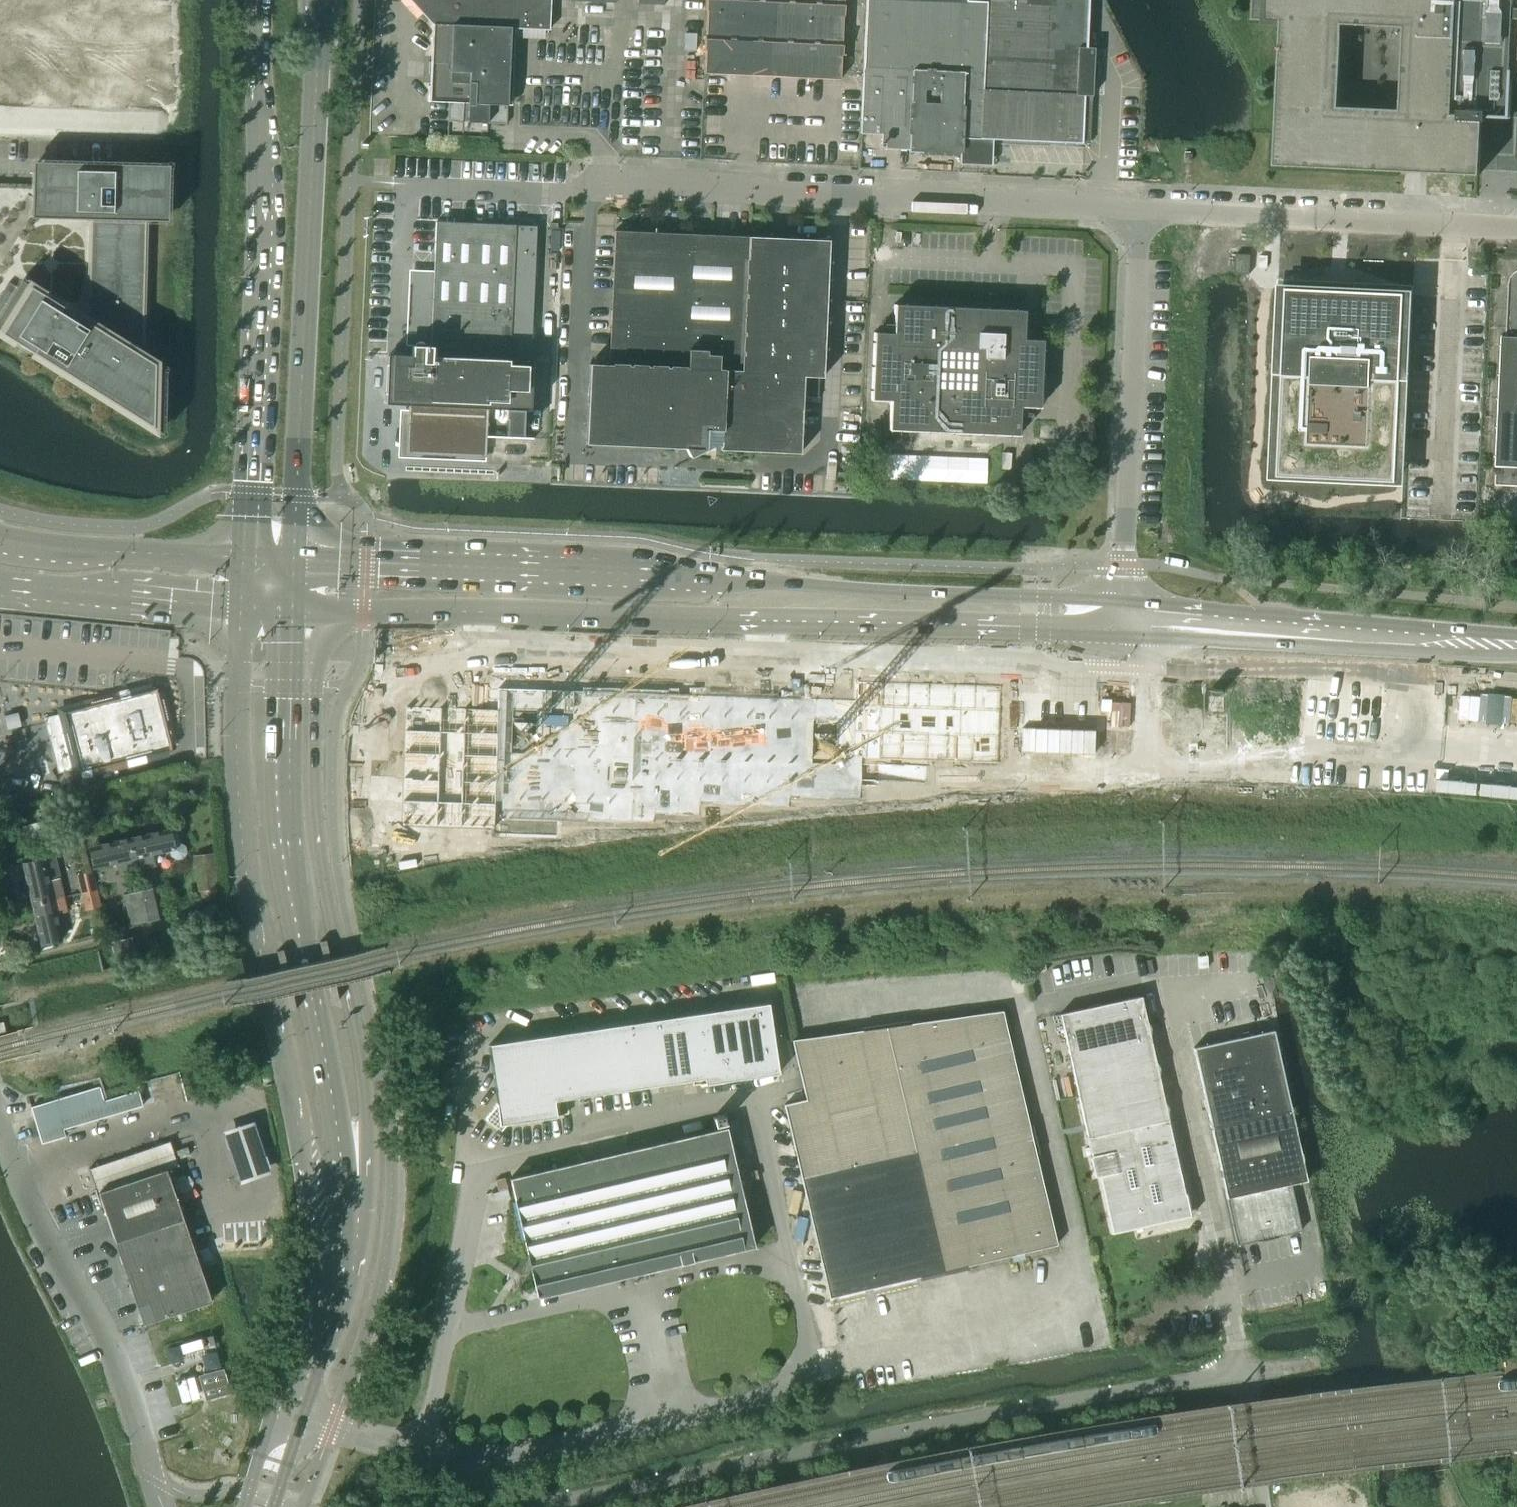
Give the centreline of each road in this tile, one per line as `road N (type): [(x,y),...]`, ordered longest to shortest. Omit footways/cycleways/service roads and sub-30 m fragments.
road 1 (unclassified): [(420,1461),(485,1162),(496,1154),(744,1102),(780,1256),(804,1304),(813,1365)]
road 2 (secondary): [(1123,601),(292,560)]
road 3 (unclassified): [(443,1469),(484,1498),(553,1504),(1241,1371)]
road 4 (secondary): [(240,607),(241,842),(307,1181),(309,1276),(274,1409)]
road 5 (secondary): [(336,612),(1123,630)]
road 6 (unclassified): [(412,187),(566,194),(594,184),(1140,207)]
road 7 (secondary): [(358,1183),(365,1116),(320,863),(312,745),(315,687),(336,612)]
road 8 (secondary): [(358,1183),(292,848),(292,611)]
road 9 (secondary): [(292,560),(320,0)]
road 10 (secondary): [(263,0),(263,175),(241,556)]
road 11 (unclassified): [(159,1483),(132,1395),(16,1174),(0,1121)]
road 12 (unclassified): [(1123,601),(1140,207)]
road 13 (unclassified): [(443,1469),(776,1402),(813,1365)]
road 14 (unclassified): [(1140,207),(1516,223)]
road 15 (residential): [(1123,706),(1122,794),(841,793)]
road 16 (secondary): [(1404,634),(1123,601)]
road 17 (secondary): [(1123,630),(1404,634)]
road 18 (secondary): [(306,1422),(351,1264),(358,1183)]
road 19 (secondary): [(241,556),(41,545),(0,535)]
road 20 (secondary): [(0,573),(240,607)]
road 21 (unclassified): [(1270,1506),(1241,1371)]
road 22 (unclassified): [(306,1422),(420,1461)]

